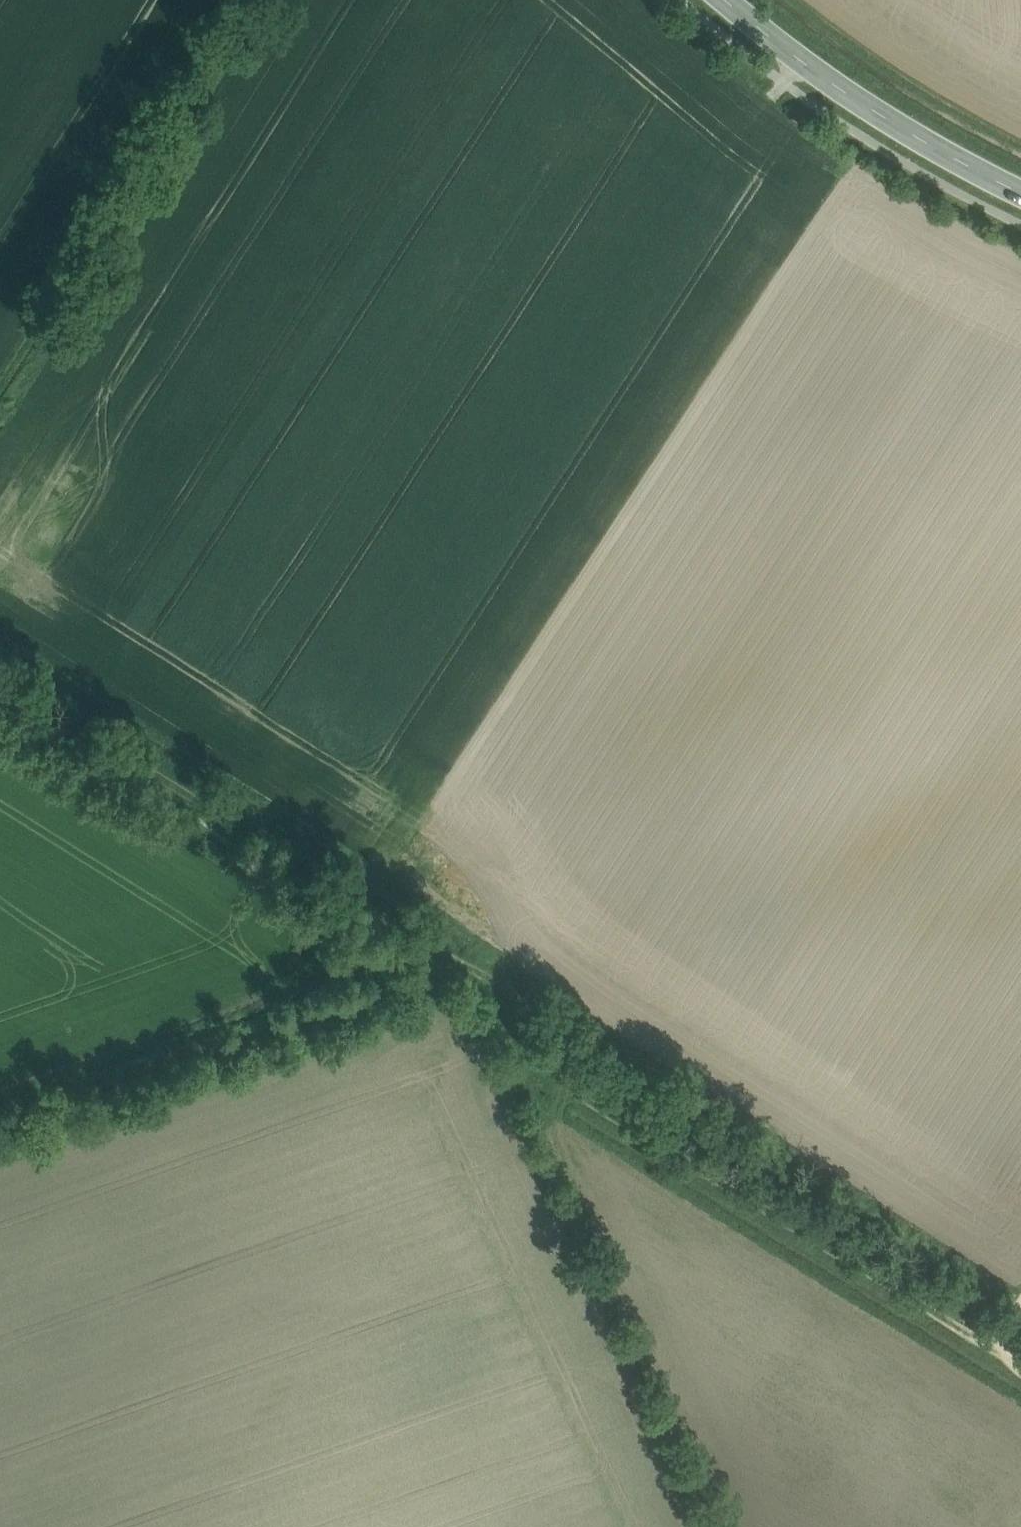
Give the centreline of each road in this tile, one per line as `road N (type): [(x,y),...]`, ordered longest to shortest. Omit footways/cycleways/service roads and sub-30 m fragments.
road 1 (track): [(1008,1347),(978,1340),(555,1079),(535,1065),(490,981),(0,679)]
road 2 (track): [(251,0),(0,399)]
road 3 (track): [(0,1124),(386,987)]
road 4 (secondary): [(1020,192),(855,108),(716,0)]

